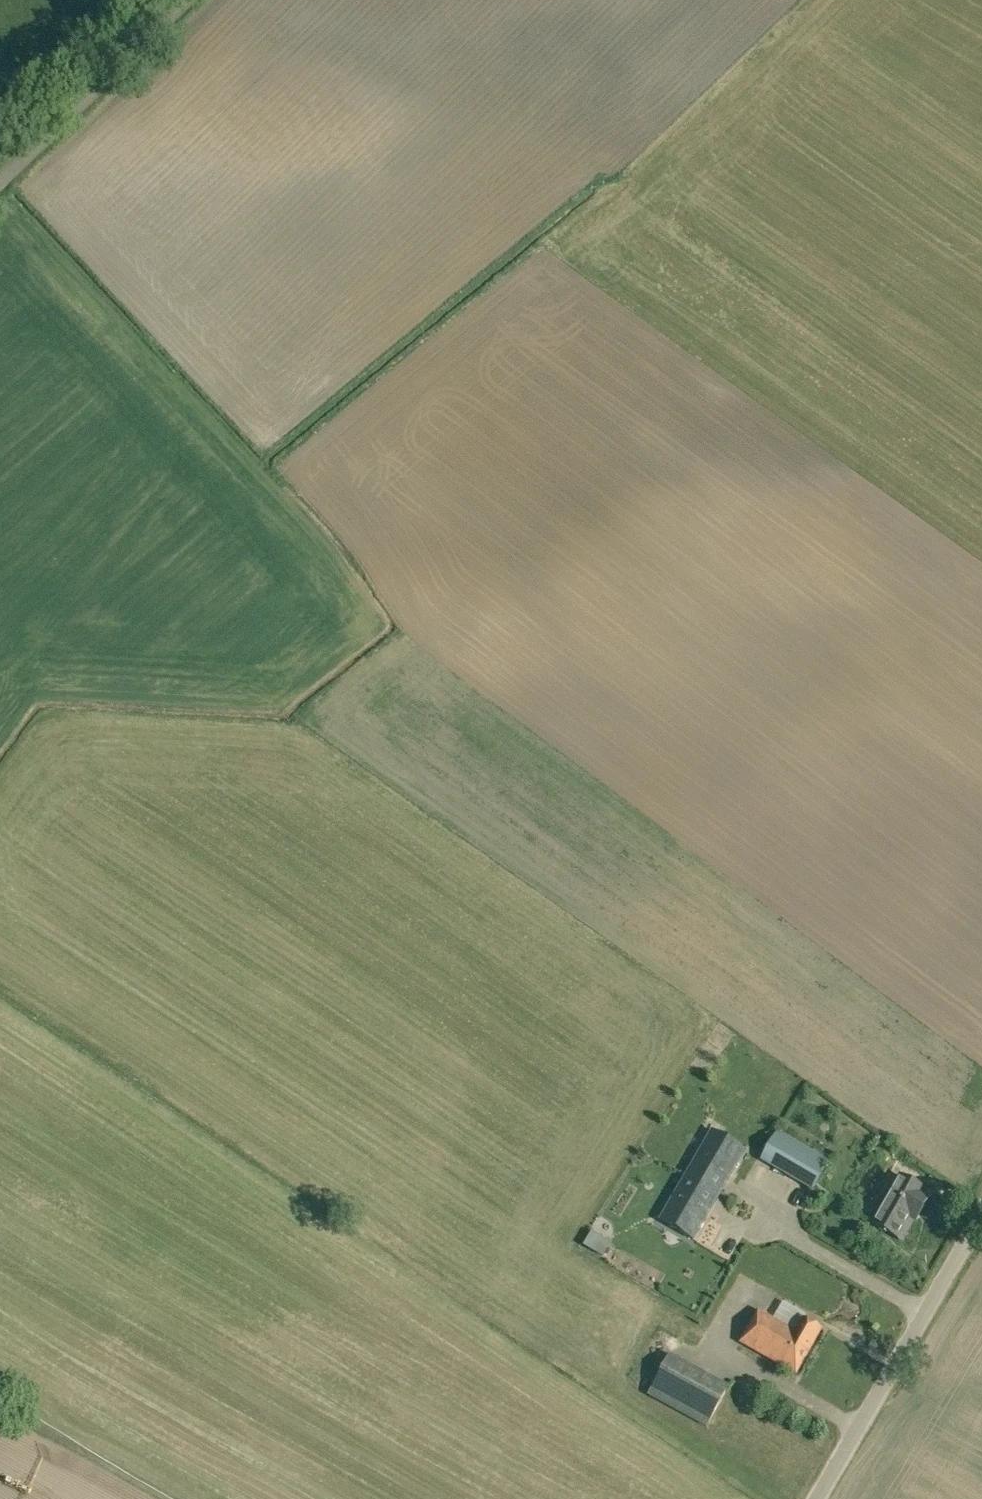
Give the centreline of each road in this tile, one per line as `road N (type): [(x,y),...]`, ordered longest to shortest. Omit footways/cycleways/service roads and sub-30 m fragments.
road 1 (unclassified): [(814,1498),(981,1211)]
road 2 (unclassified): [(0,182),(191,0)]

